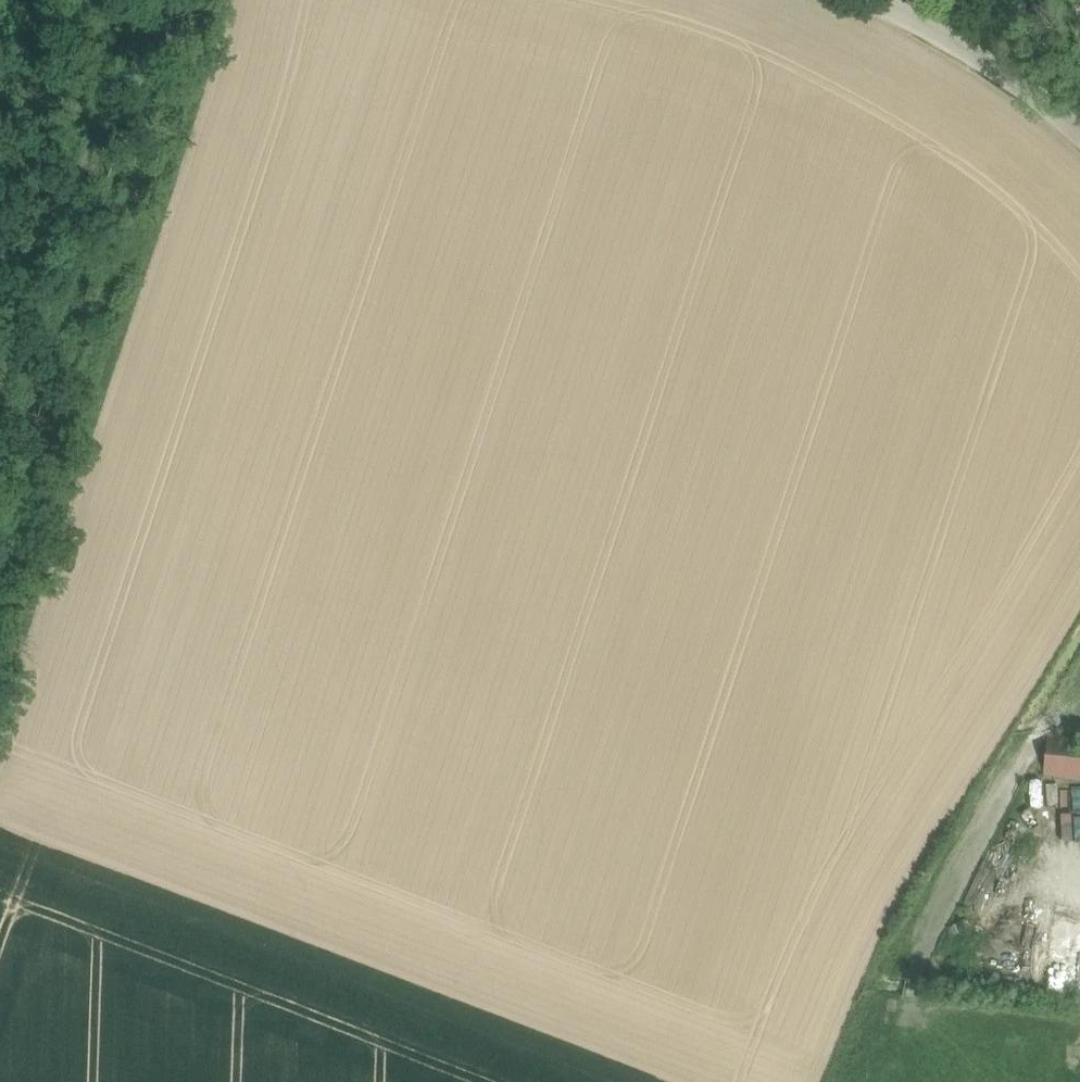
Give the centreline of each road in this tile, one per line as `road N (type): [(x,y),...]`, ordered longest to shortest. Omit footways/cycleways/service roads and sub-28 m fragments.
road 1 (unclassified): [(1079,104),(918,0)]

